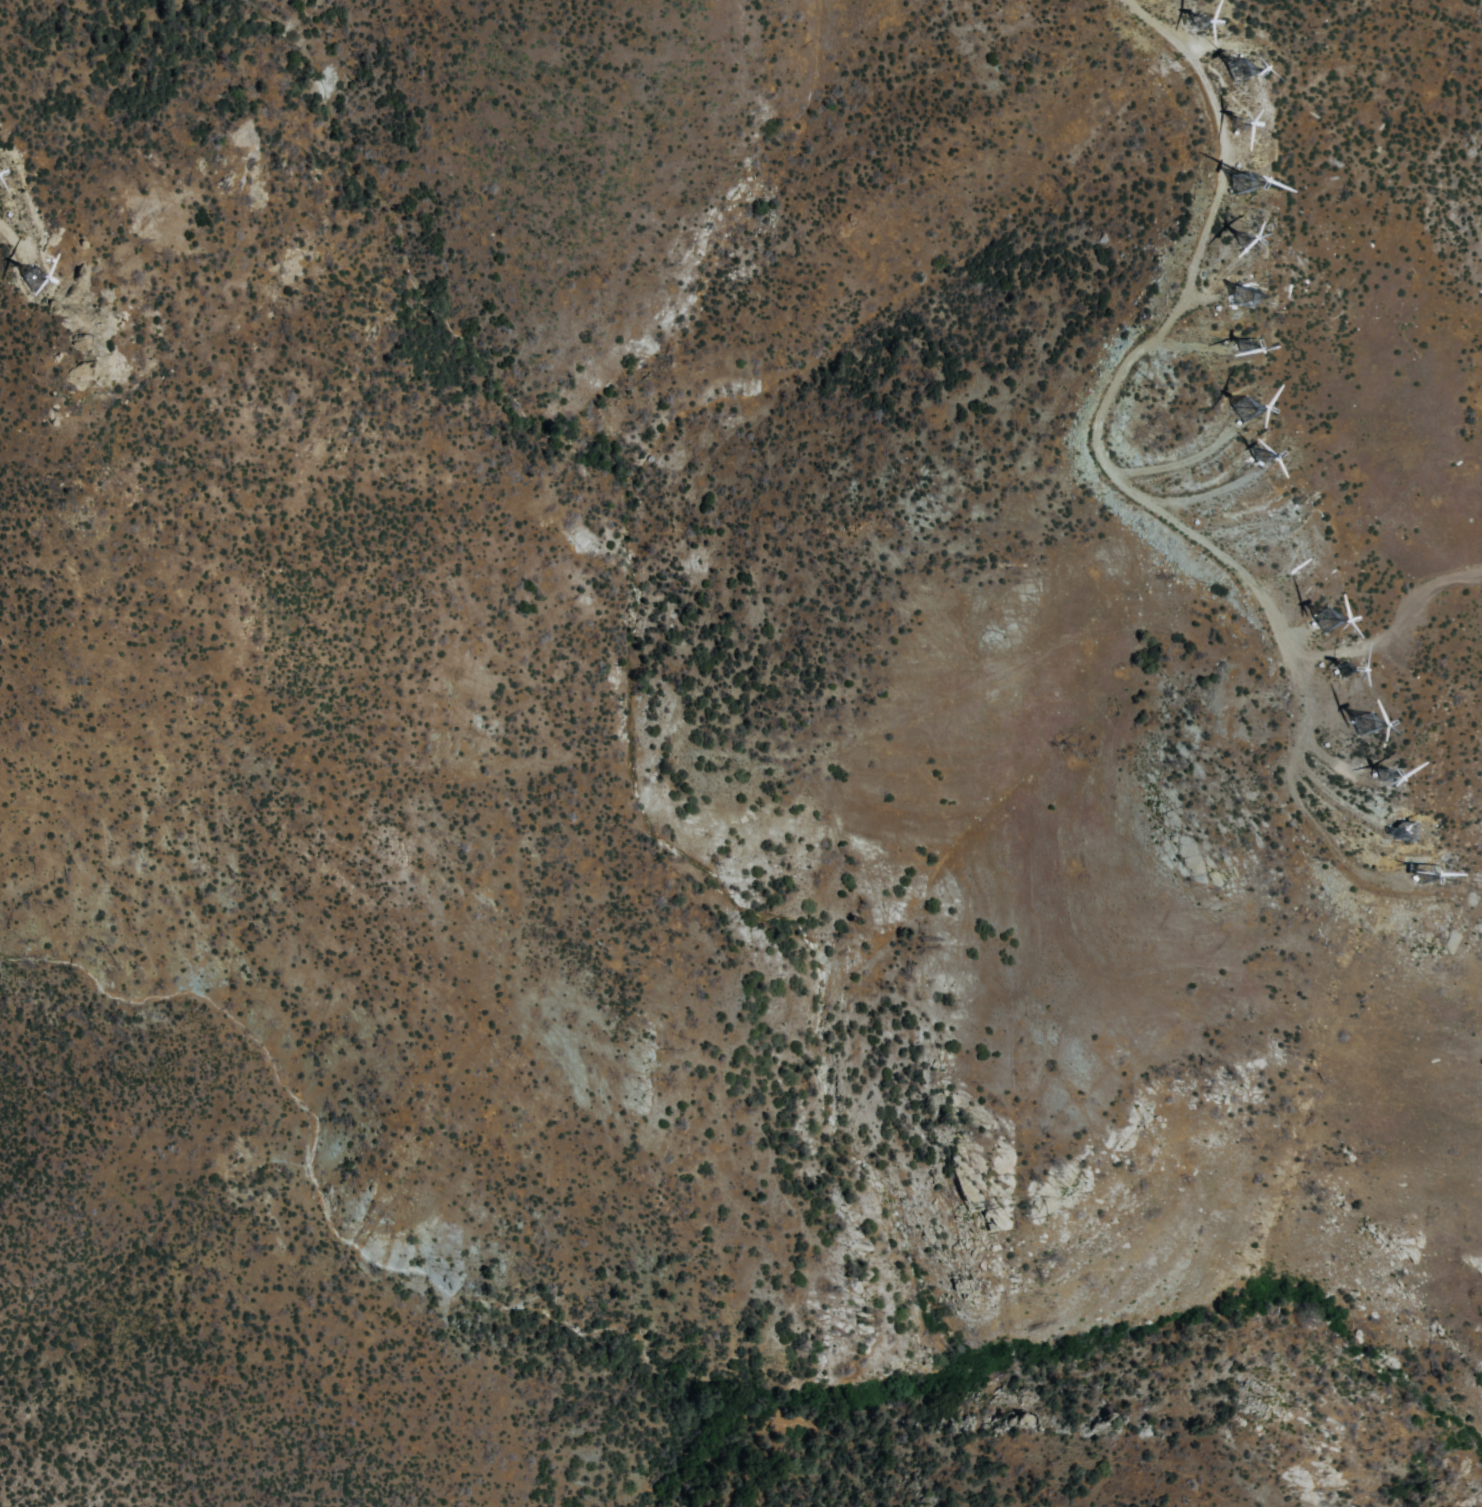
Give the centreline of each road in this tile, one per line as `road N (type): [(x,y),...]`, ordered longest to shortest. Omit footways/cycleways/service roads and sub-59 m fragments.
road 1 (track): [(1124,0),(1185,53),(1215,106),(1224,146),(1185,293),(1102,400),(1096,445),(1112,478),(1247,579),(1269,608),(1310,704),(1287,788),(1336,855),(1369,876),(1398,880)]
road 2 (track): [(1294,662),(1386,630),(1418,586),(1481,568)]

